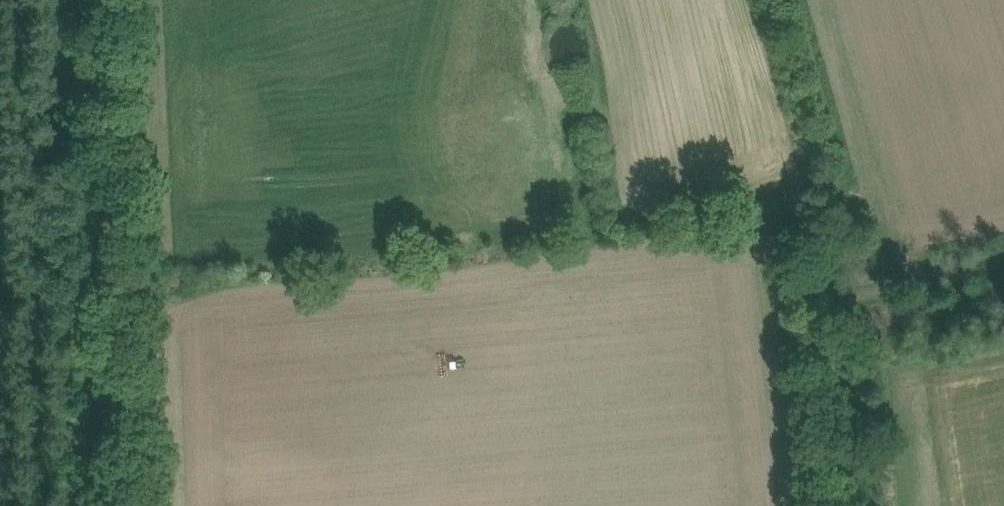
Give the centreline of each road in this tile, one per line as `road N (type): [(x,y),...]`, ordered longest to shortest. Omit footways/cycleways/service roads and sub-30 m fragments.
road 1 (unclassified): [(135,505),(113,0)]
road 2 (track): [(858,505),(827,308)]
road 3 (track): [(827,308),(1003,270)]

